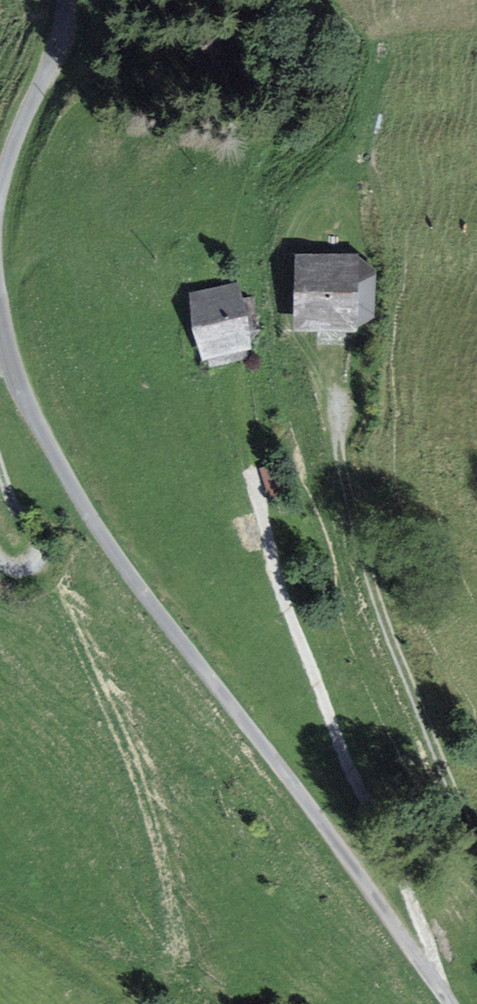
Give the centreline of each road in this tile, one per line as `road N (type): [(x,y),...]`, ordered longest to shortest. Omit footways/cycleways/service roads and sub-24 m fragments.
road 1 (unclassified): [(0,314),(25,402),(108,543),(451,1003)]
road 2 (track): [(429,973),(432,954),(415,908),(348,765),(276,575),(233,385)]
road 3 (track): [(336,397),(367,561),(476,845)]
road 4 (unclassified): [(68,0),(64,40),(17,134),(0,190)]
road 5 (track): [(0,557),(24,571),(40,554),(0,459)]

